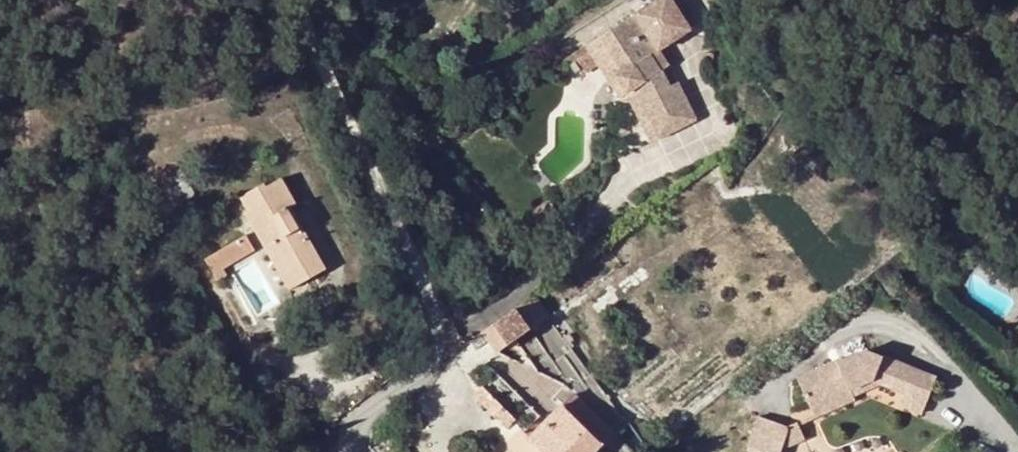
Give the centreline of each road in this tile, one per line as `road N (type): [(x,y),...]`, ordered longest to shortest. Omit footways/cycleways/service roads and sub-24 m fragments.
road 1 (residential): [(361,451),(352,437),(365,415),(423,372),(441,329),(292,0)]

